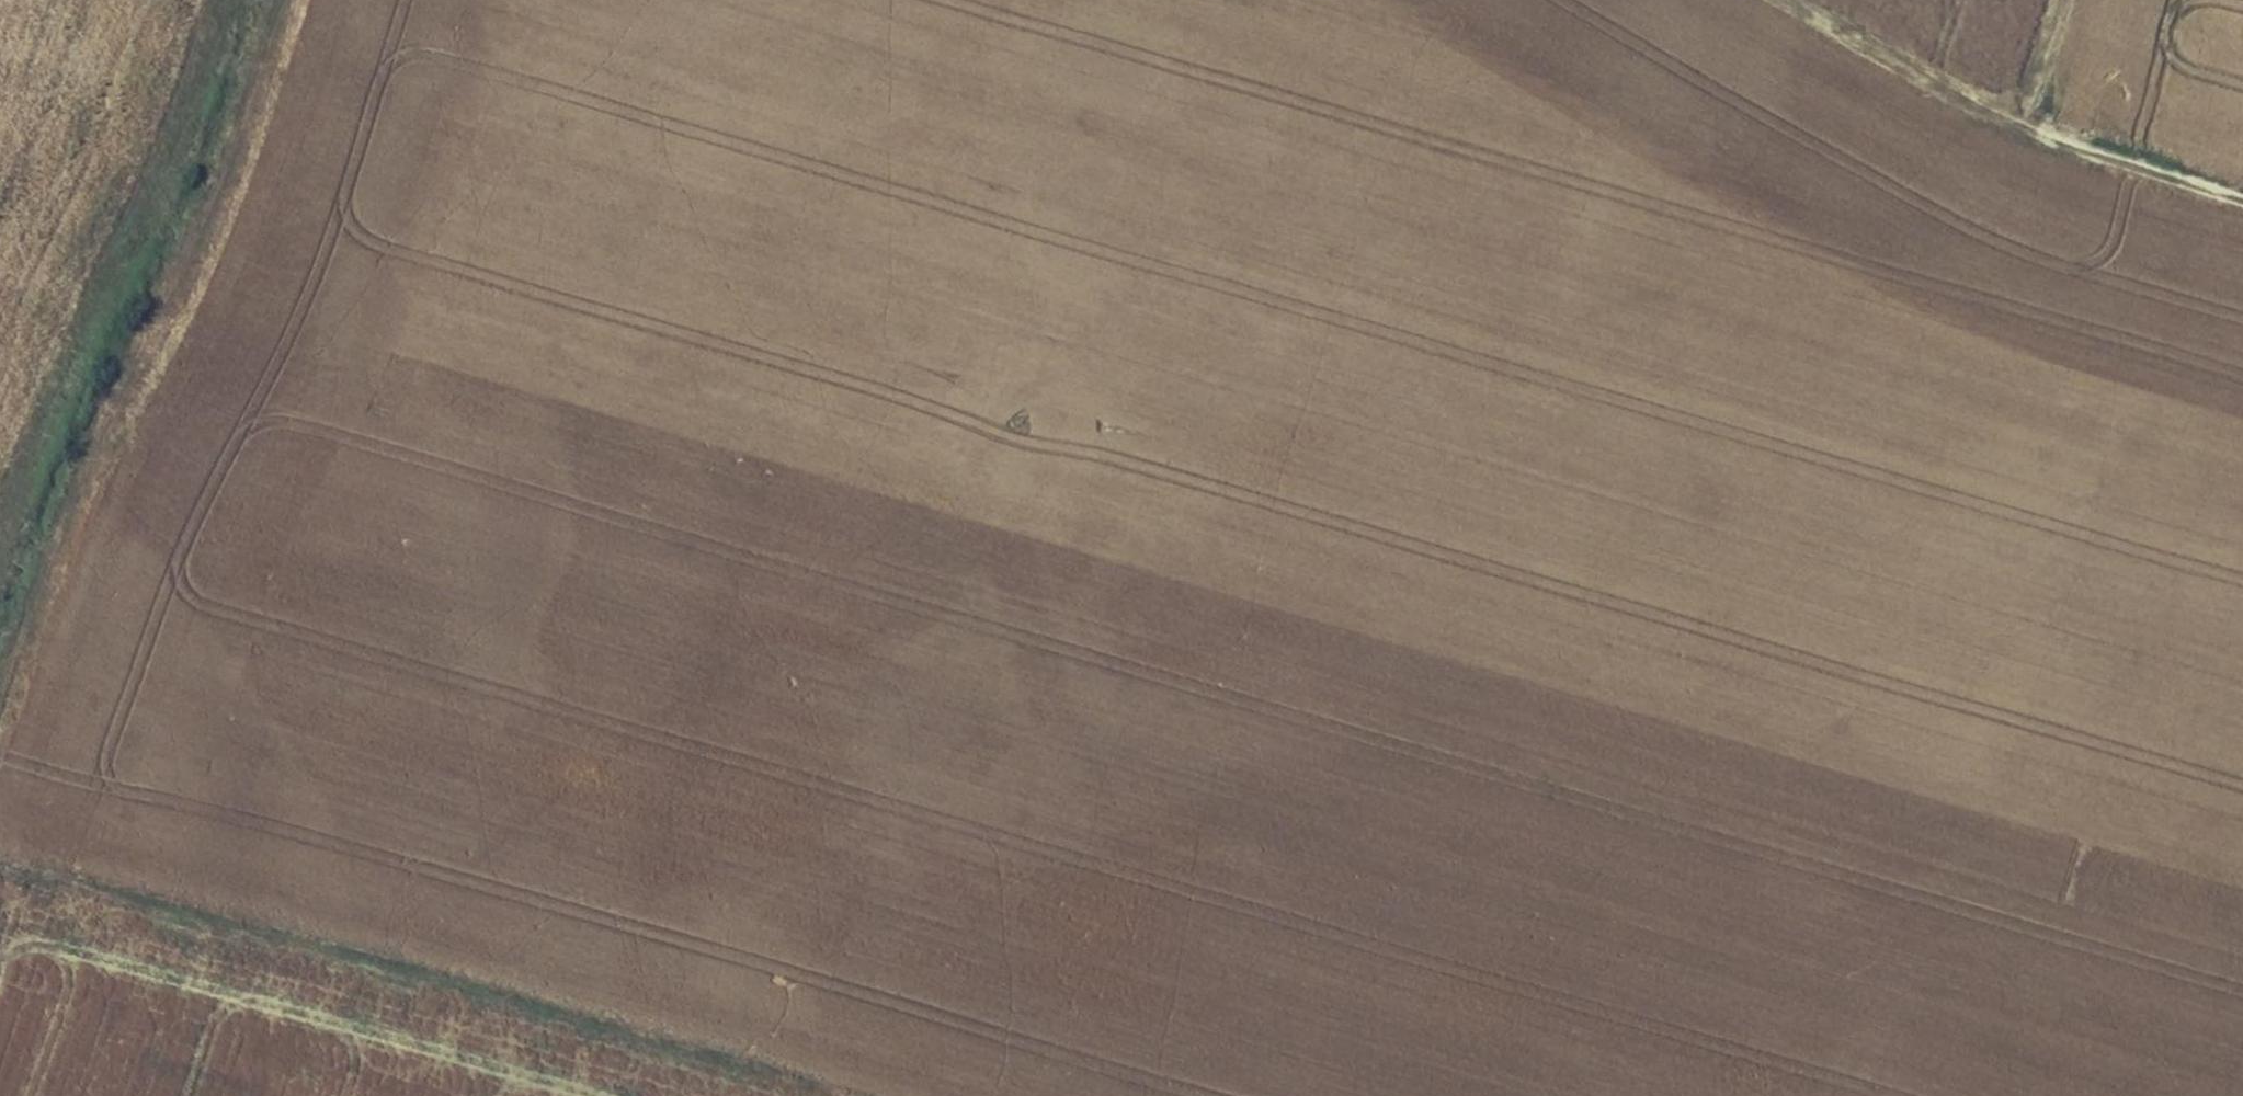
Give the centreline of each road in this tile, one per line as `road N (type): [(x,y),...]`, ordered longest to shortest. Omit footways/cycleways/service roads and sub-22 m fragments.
road 1 (track): [(2242,196),(2031,123),(1805,0)]
road 2 (track): [(2031,123),(2066,0)]

